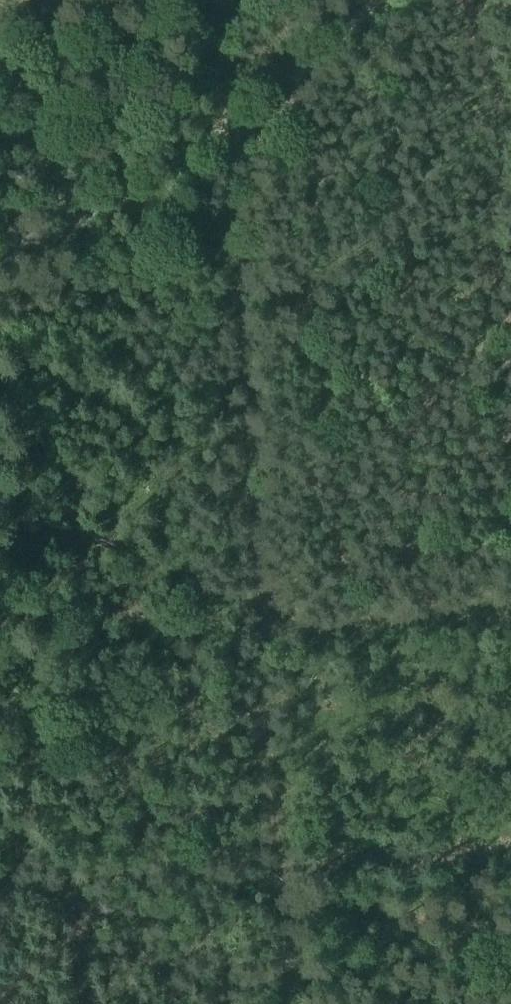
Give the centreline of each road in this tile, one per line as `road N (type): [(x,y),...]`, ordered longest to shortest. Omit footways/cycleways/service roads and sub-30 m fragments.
road 1 (track): [(510,605),(254,619),(213,0)]
road 2 (track): [(379,0),(222,125),(0,237)]
road 3 (track): [(254,619),(278,1003)]

